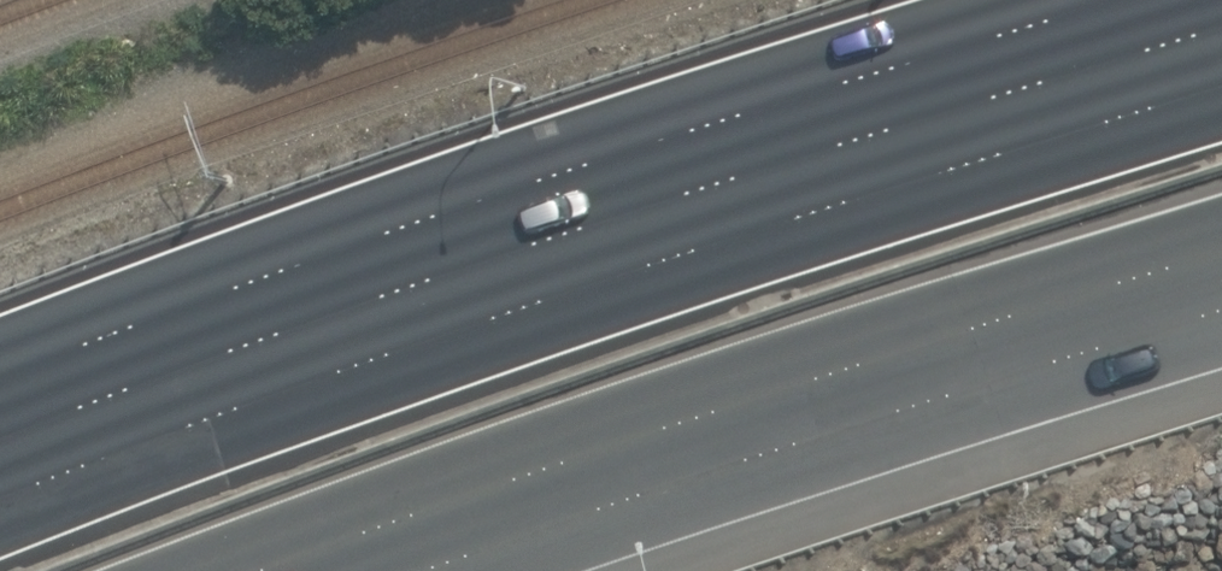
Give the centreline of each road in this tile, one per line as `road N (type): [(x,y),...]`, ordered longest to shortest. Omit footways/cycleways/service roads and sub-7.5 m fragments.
road 1 (motorway): [(0,510),(656,263),(1221,86)]
road 2 (motorway): [(1221,251),(704,407),(278,570)]

